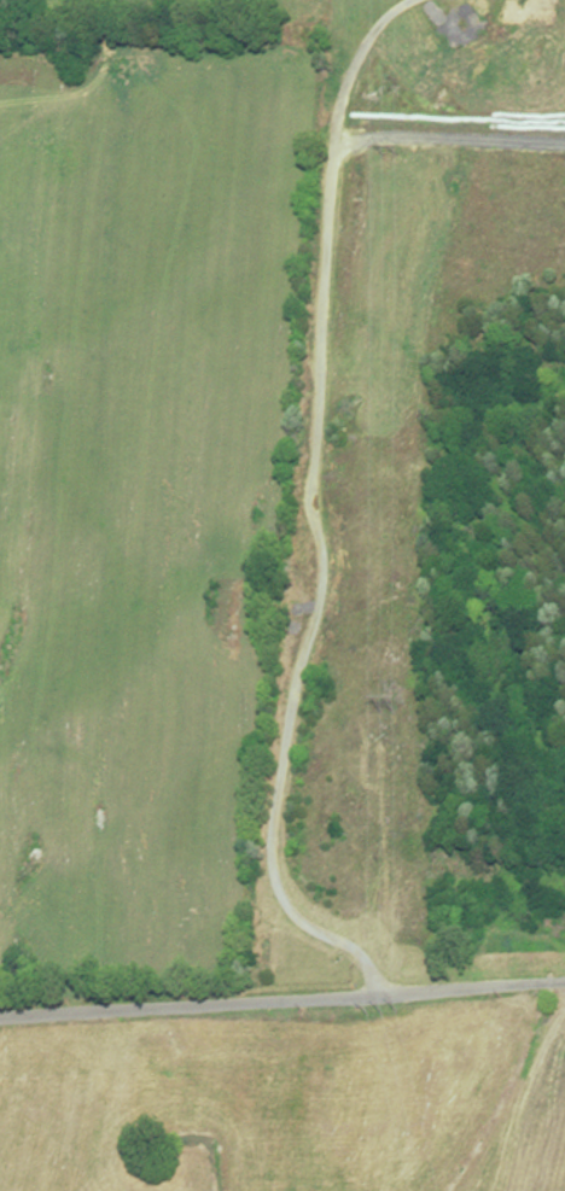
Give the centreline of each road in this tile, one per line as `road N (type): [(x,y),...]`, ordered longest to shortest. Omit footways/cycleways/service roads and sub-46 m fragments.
road 1 (residential): [(564,977),(0,1018)]

